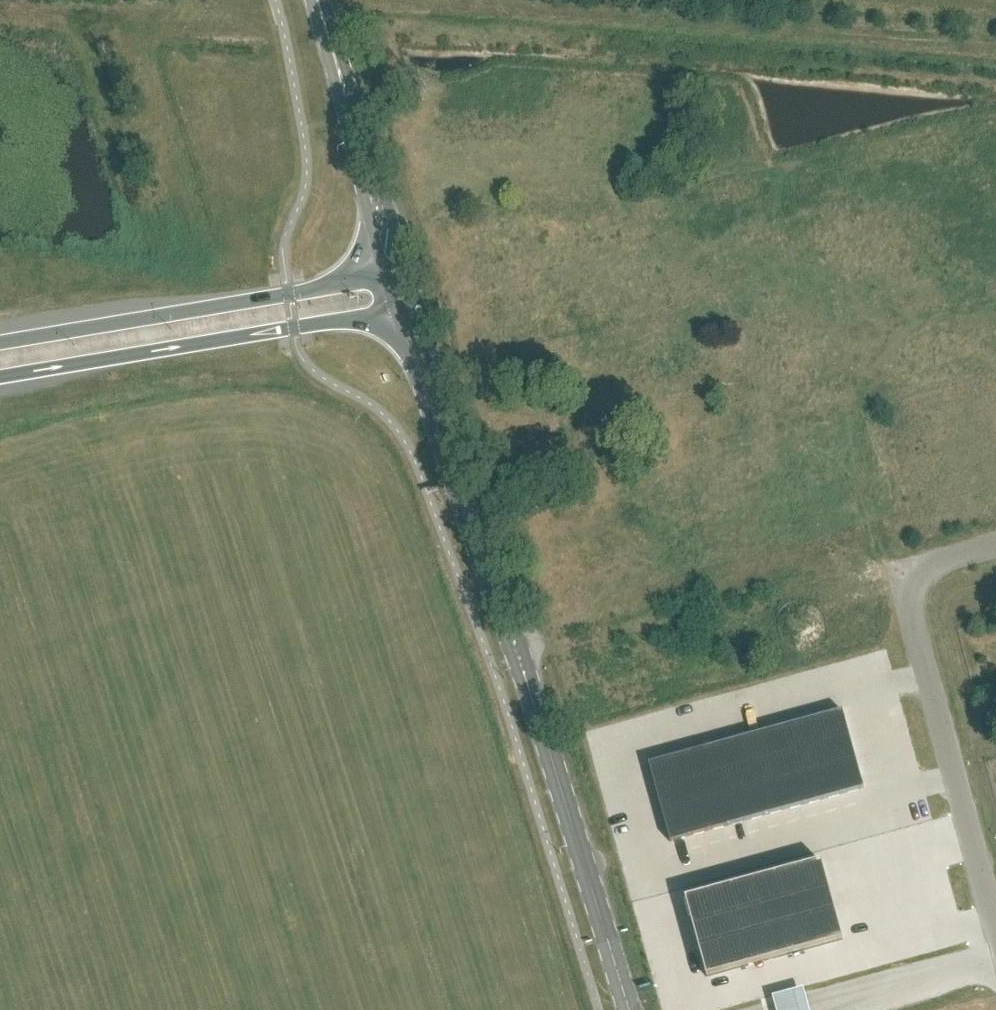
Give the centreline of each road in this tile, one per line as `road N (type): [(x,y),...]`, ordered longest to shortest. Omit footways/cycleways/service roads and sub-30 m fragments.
road 1 (tertiary): [(629,1009),(408,309)]
road 2 (motorway): [(0,376),(408,309)]
road 3 (motorway): [(397,275),(0,342)]
road 4 (primary): [(397,275),(318,0)]

